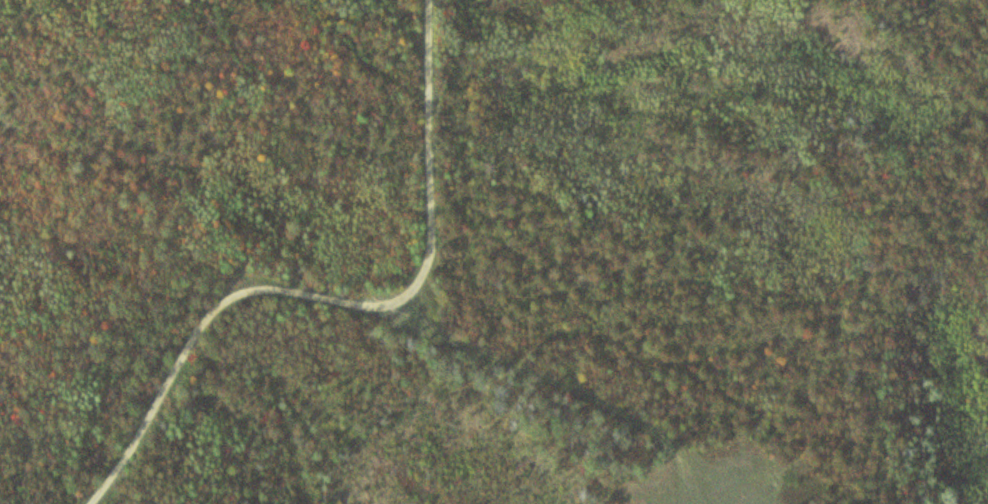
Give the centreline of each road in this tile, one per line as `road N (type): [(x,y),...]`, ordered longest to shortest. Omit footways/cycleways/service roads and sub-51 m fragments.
road 1 (track): [(434,0),(438,263),(400,303),(284,286),(244,293),(201,330),(93,503)]

